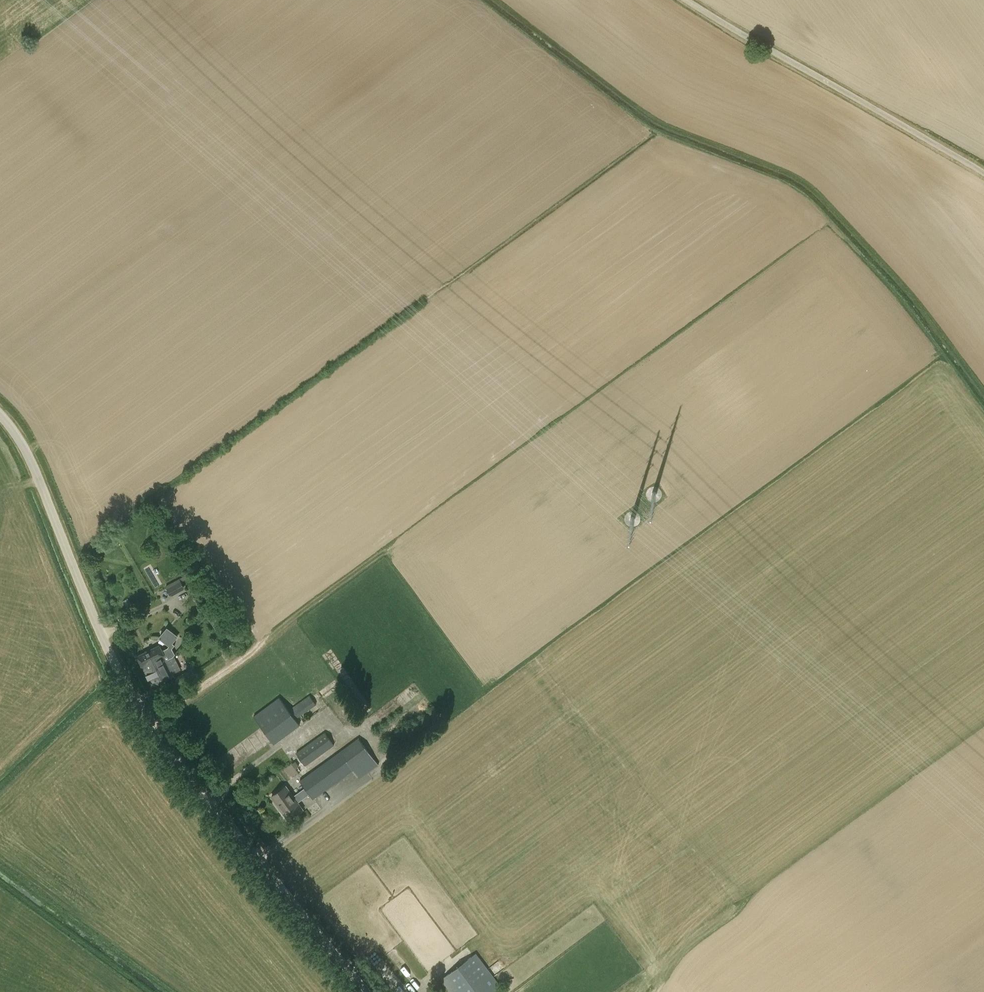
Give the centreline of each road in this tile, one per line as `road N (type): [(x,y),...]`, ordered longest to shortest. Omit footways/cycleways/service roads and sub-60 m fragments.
road 1 (unclassified): [(364,991),(173,764),(121,685),(25,452),(0,419)]
road 2 (unclassified): [(983,173),(688,0)]

